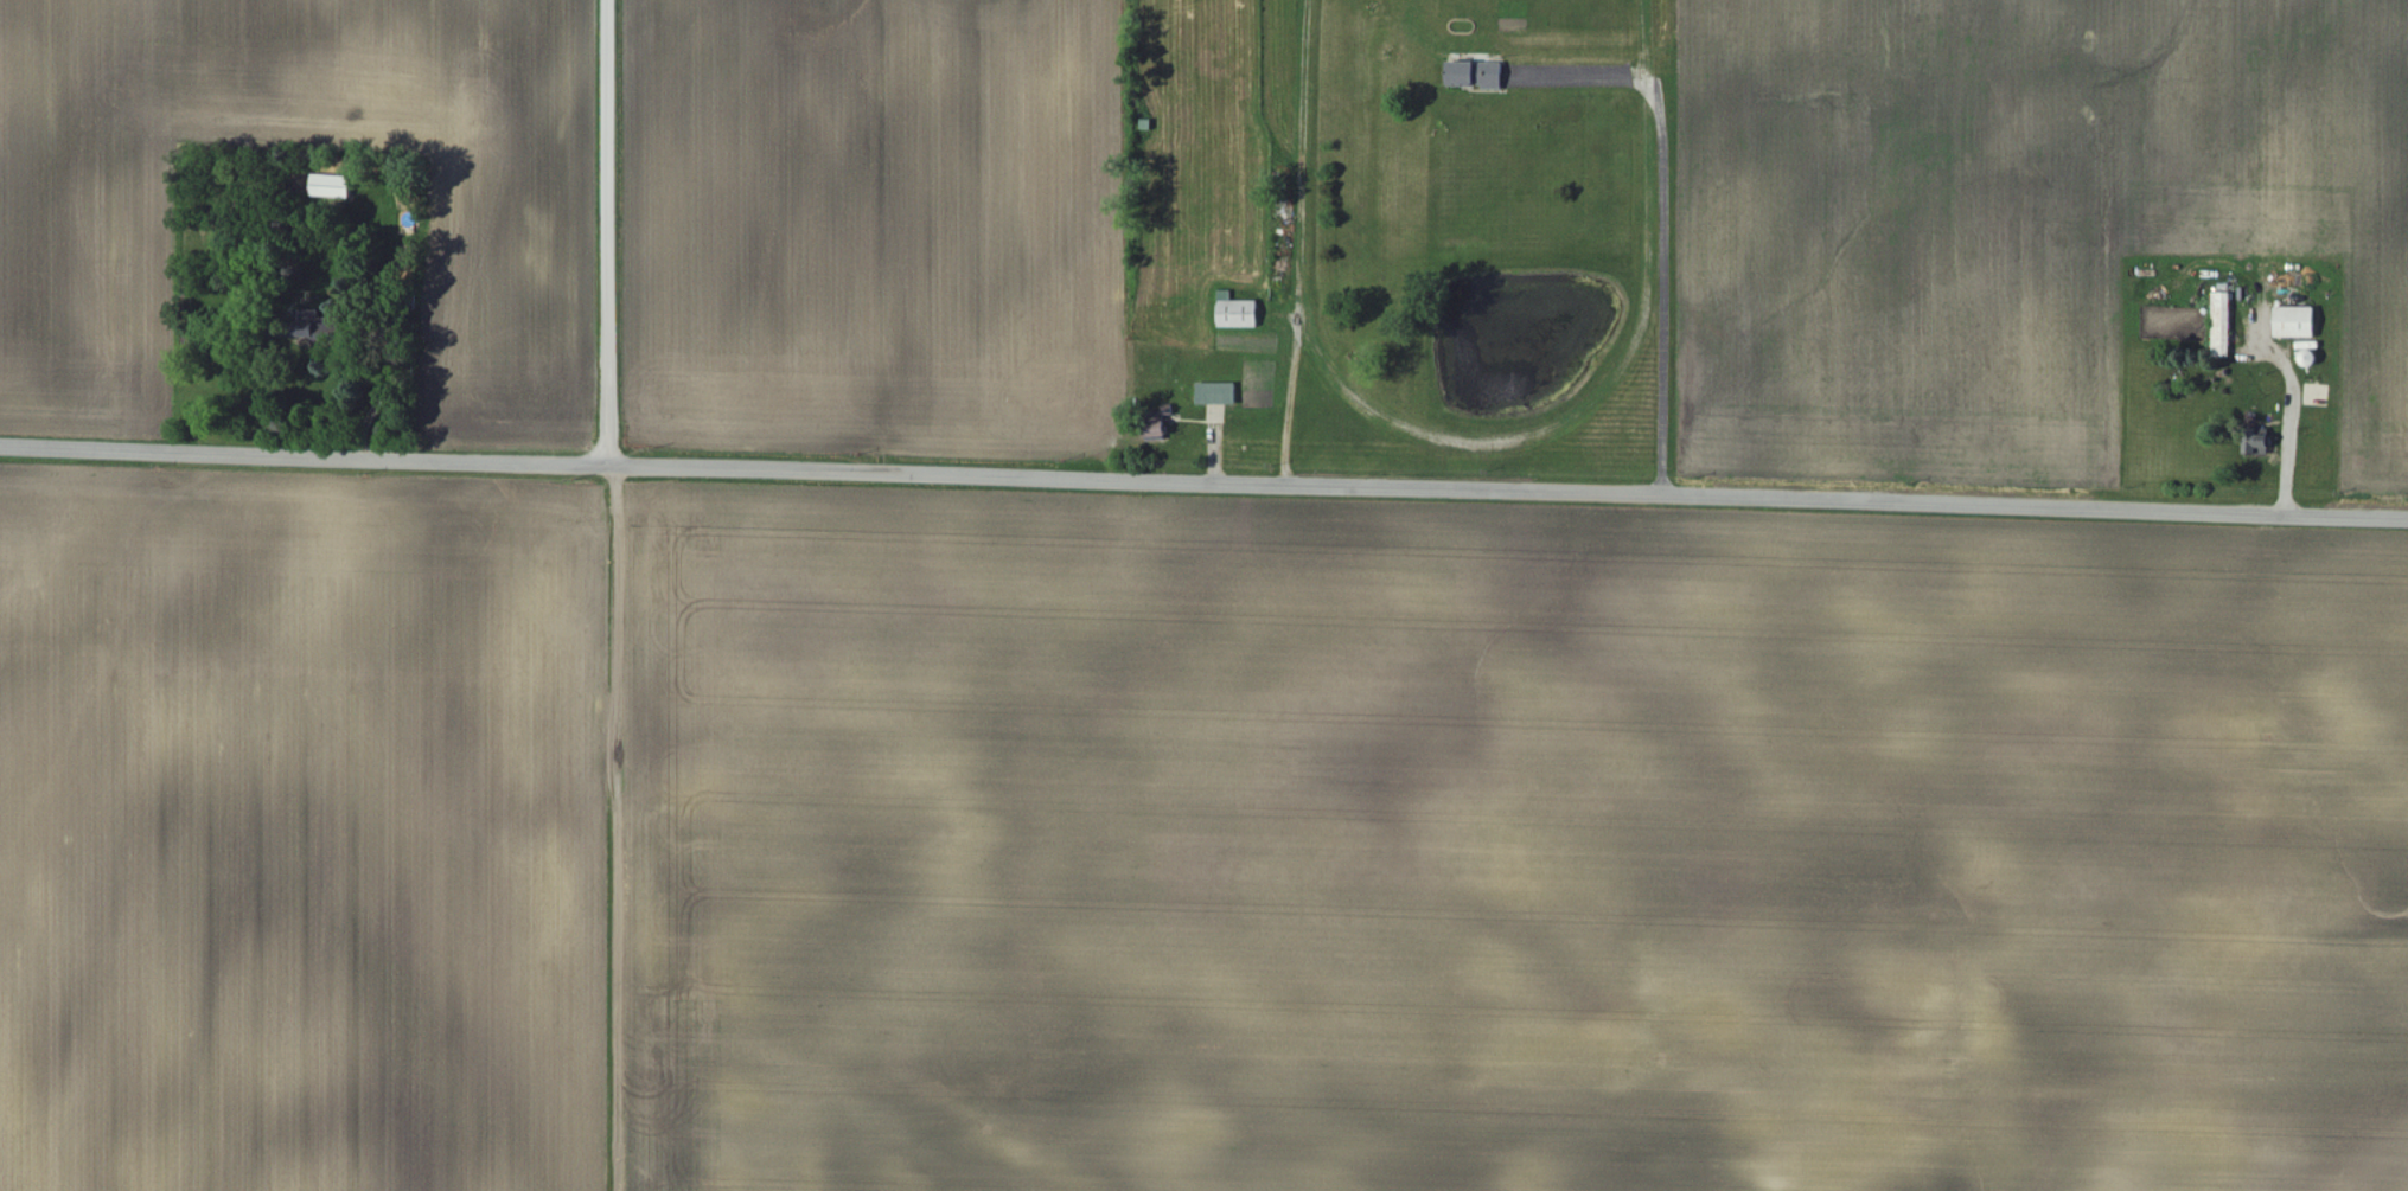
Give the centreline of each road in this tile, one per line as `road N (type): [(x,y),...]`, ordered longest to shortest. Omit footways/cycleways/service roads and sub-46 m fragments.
road 1 (residential): [(0,446),(2407,517)]
road 2 (residential): [(606,467),(607,0)]

